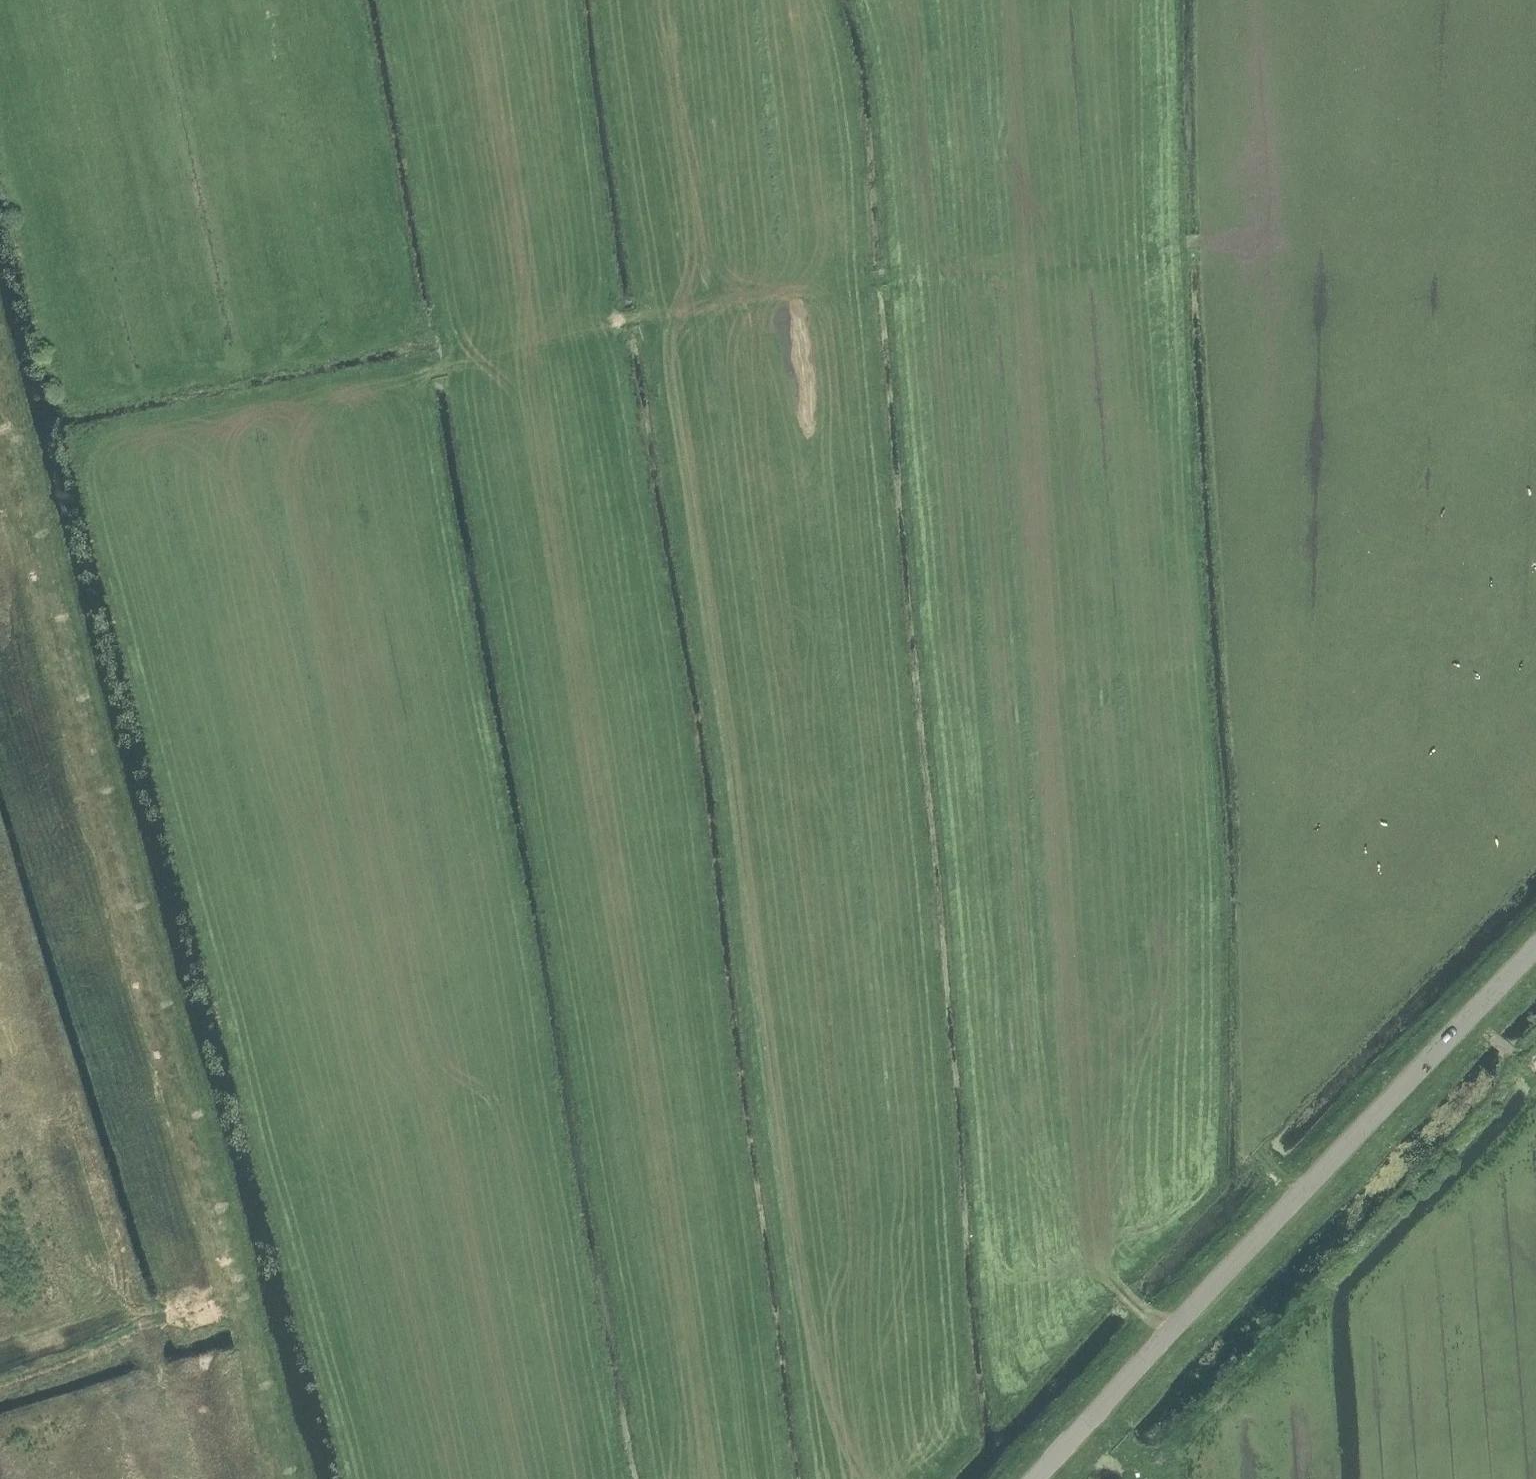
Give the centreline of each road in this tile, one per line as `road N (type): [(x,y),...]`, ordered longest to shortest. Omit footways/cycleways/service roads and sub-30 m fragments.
road 1 (unclassified): [(1041,1478),(1535,952)]

